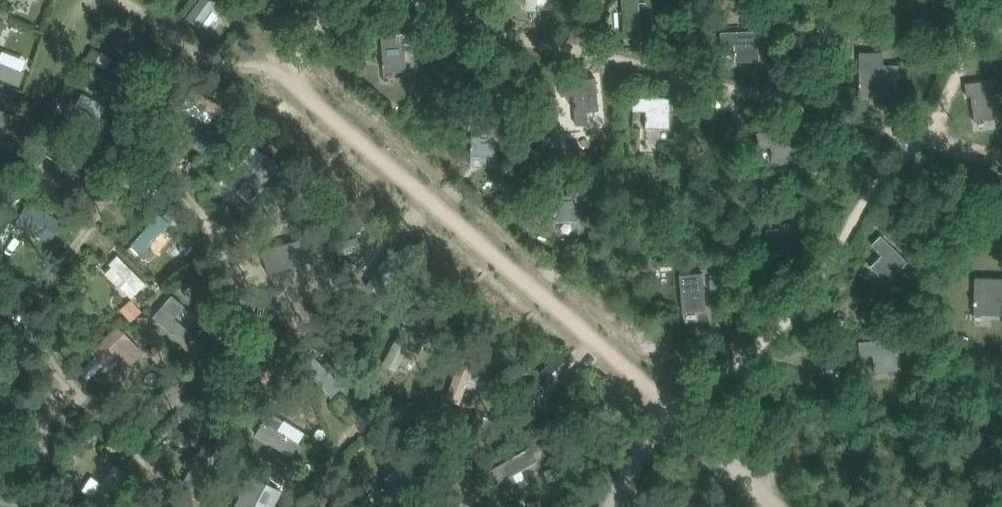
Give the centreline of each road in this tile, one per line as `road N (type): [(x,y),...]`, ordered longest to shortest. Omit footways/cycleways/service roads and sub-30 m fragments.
road 1 (track): [(448,0),(1001,152)]
road 2 (track): [(967,0),(855,209),(748,357),(703,394),(659,402)]
road 3 (track): [(42,339),(129,245),(165,245),(203,263),(224,287),(223,391),(206,432),(172,469)]
road 4 (track): [(211,506),(0,298)]
road 5 (track): [(304,506),(330,447),(382,411),(412,419),(429,442),(437,467),(411,506)]
road 6 (track): [(95,392),(53,436),(27,506)]

